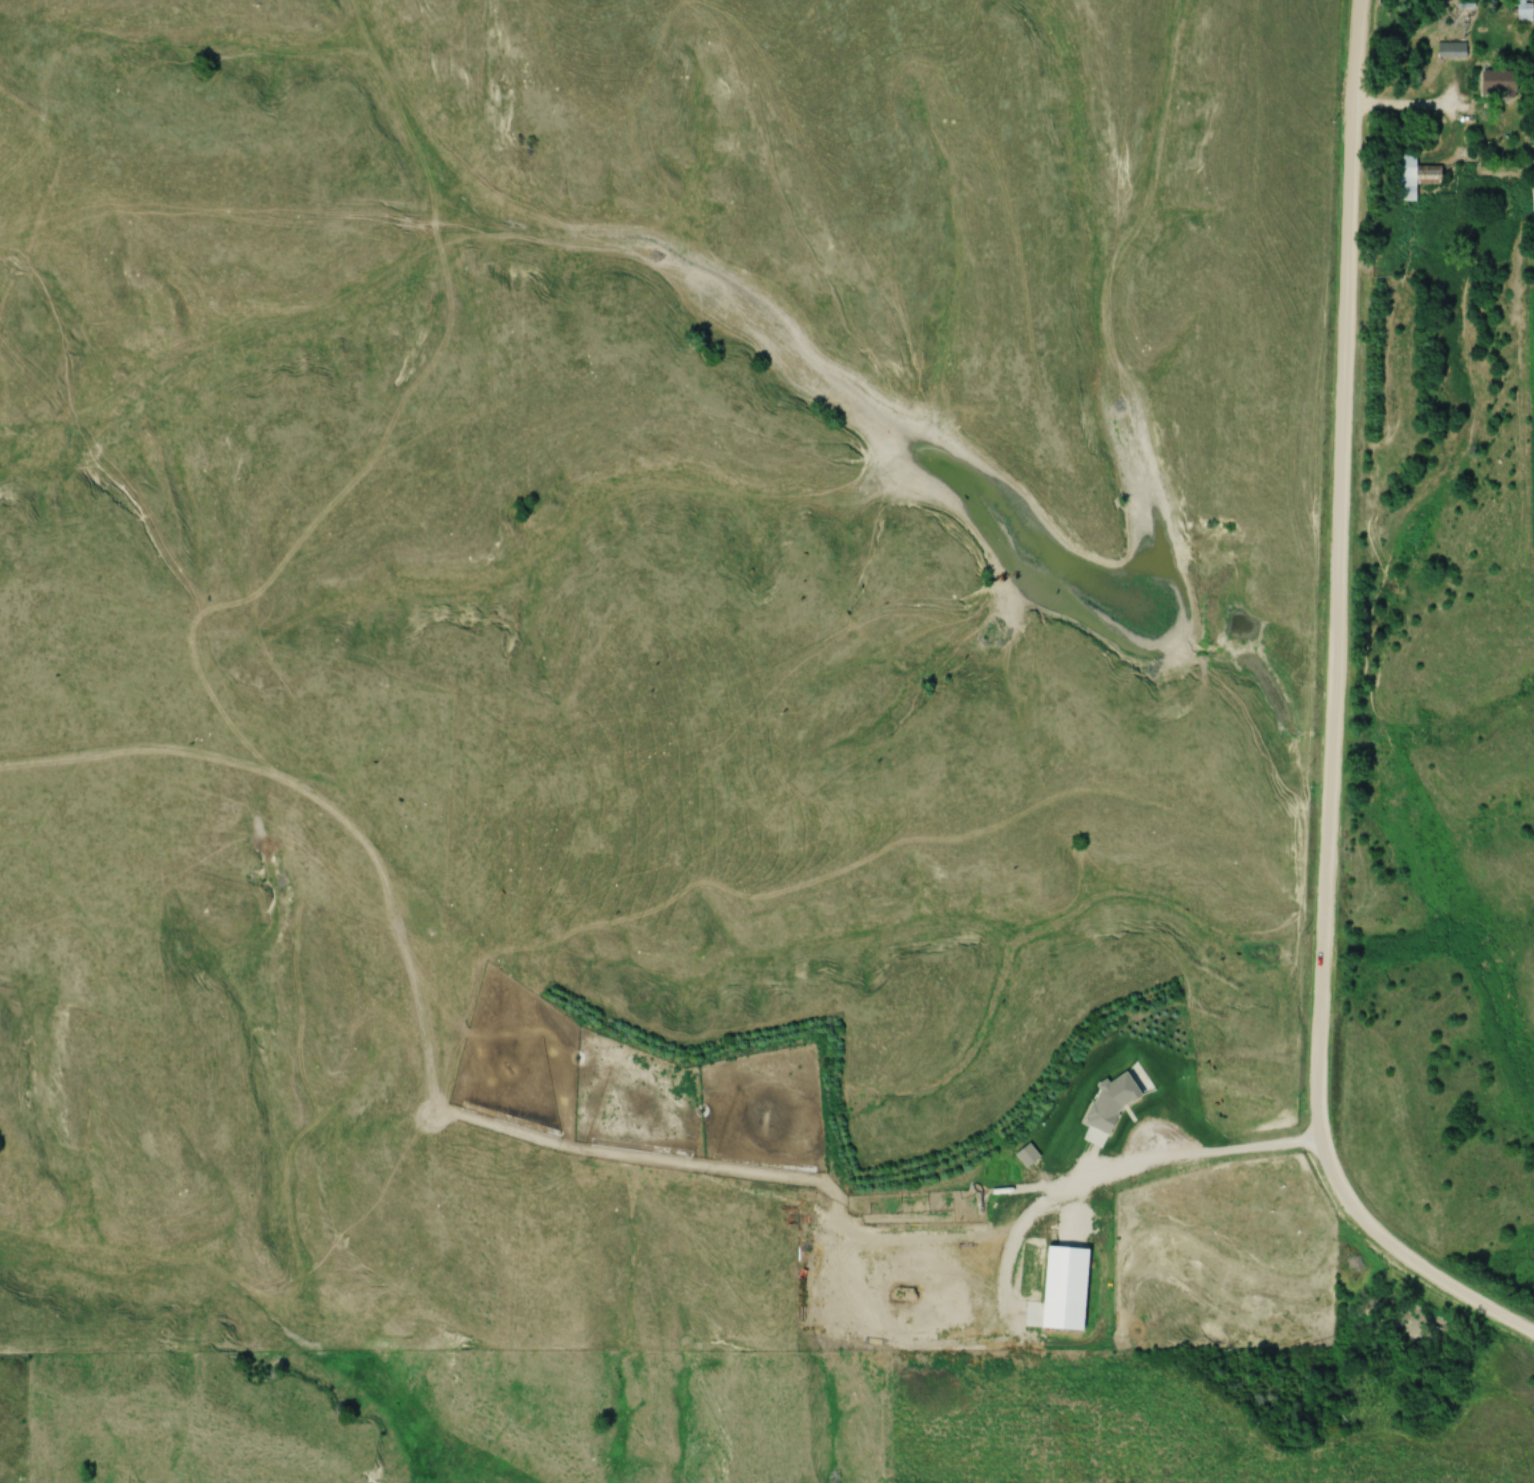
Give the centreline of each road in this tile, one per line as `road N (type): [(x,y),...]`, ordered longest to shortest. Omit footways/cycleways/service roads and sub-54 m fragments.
road 1 (tertiary): [(1361,0),(1320,1027),(1323,1142),(1379,1237),(1421,1272),(1533,1332)]

